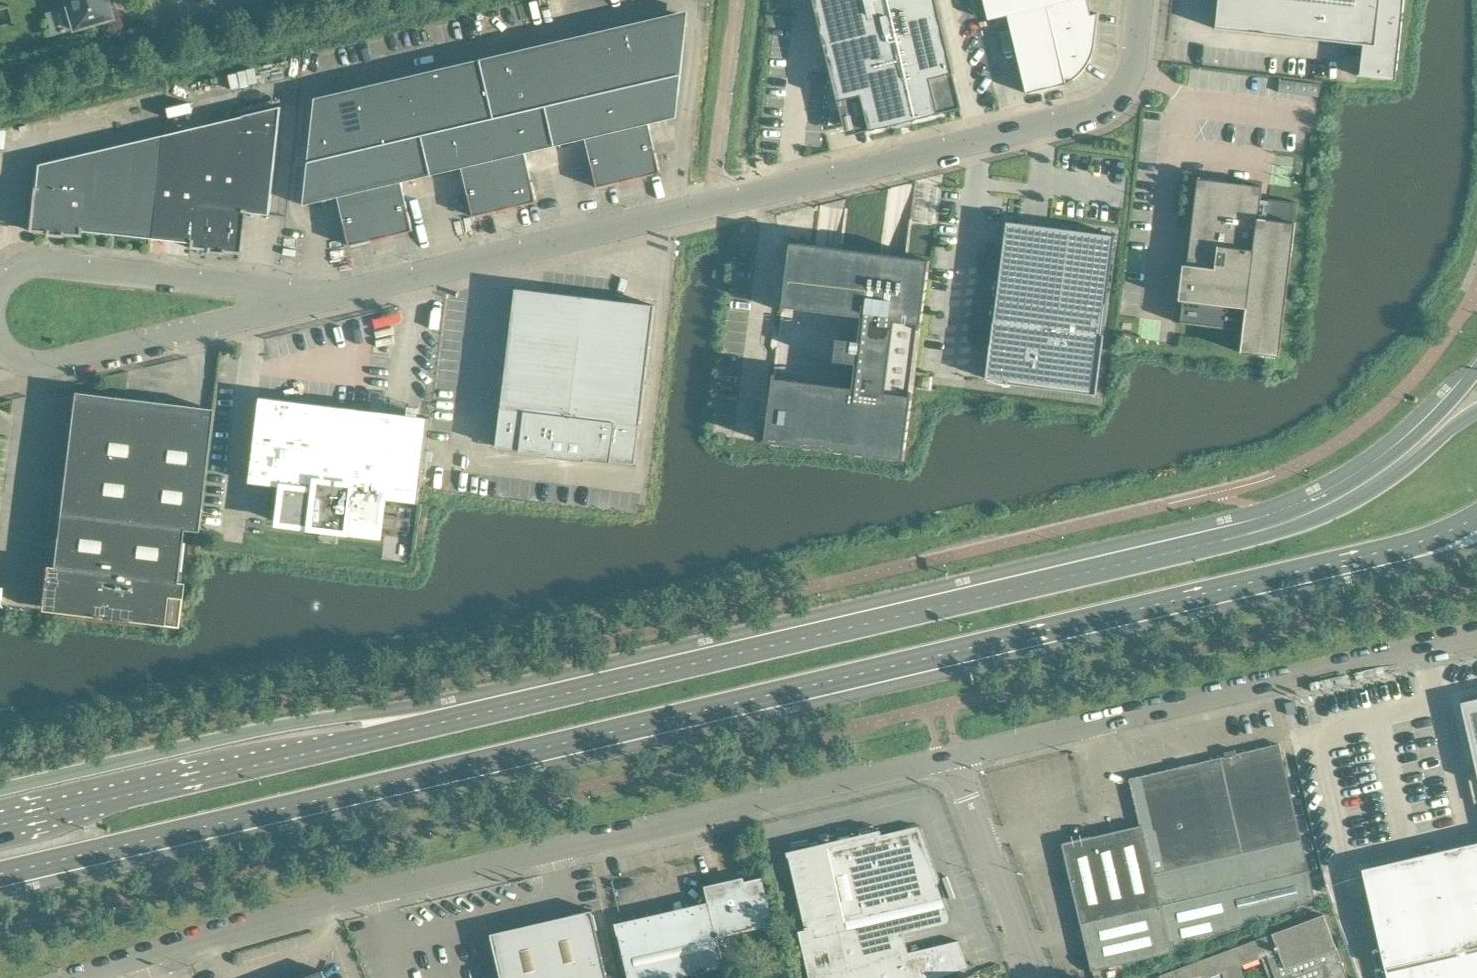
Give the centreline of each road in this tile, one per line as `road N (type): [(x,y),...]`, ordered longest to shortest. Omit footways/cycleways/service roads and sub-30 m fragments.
road 1 (secondary): [(0,873),(1340,562),(1476,517)]
road 2 (secondary): [(1243,536),(0,827)]
road 3 (unclassified): [(304,299),(1090,114),(1124,89),(1132,71),(1139,0)]
road 4 (unclassified): [(955,757),(356,899),(85,977)]
road 5 (unclassified): [(1476,635),(955,757)]
road 6 (unclassified): [(304,299),(27,269),(0,280)]
road 7 (secondary): [(1476,367),(1375,466),(1243,536)]
road 8 (secondary): [(1476,409),(1341,506),(1243,536)]
road 9 (unclassified): [(0,349),(28,368),(245,314)]
road 10 (residential): [(1036,977),(955,757)]

